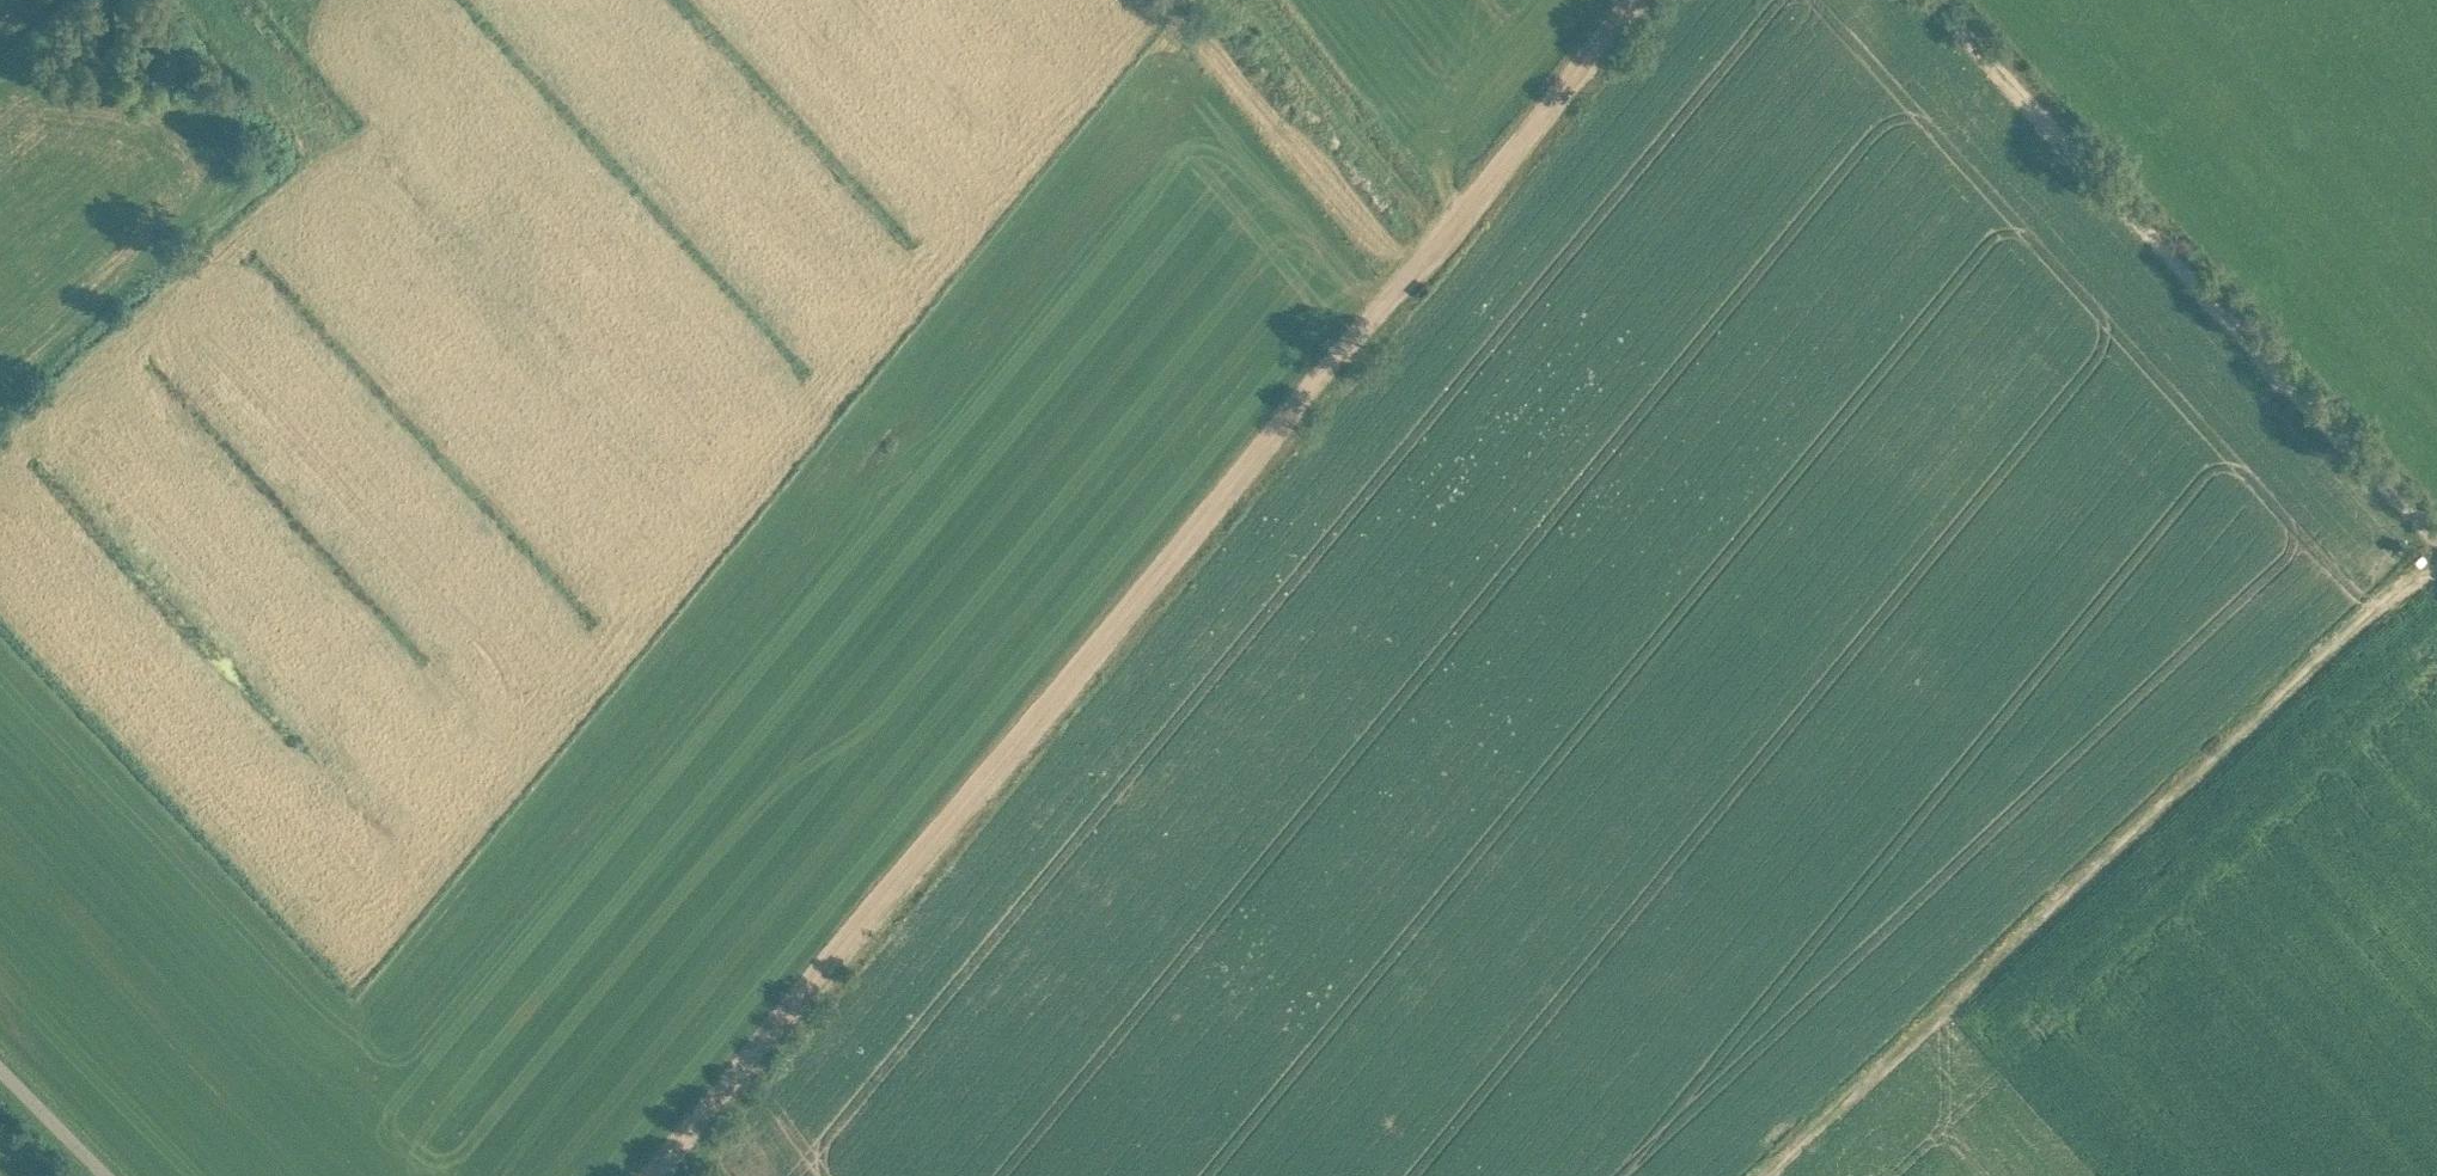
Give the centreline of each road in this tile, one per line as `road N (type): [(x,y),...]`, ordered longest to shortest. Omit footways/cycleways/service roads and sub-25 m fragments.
road 1 (track): [(1636,0),(653,1175)]
road 2 (track): [(2436,542),(1943,0)]
road 3 (unclassified): [(103,1175),(0,1070)]

